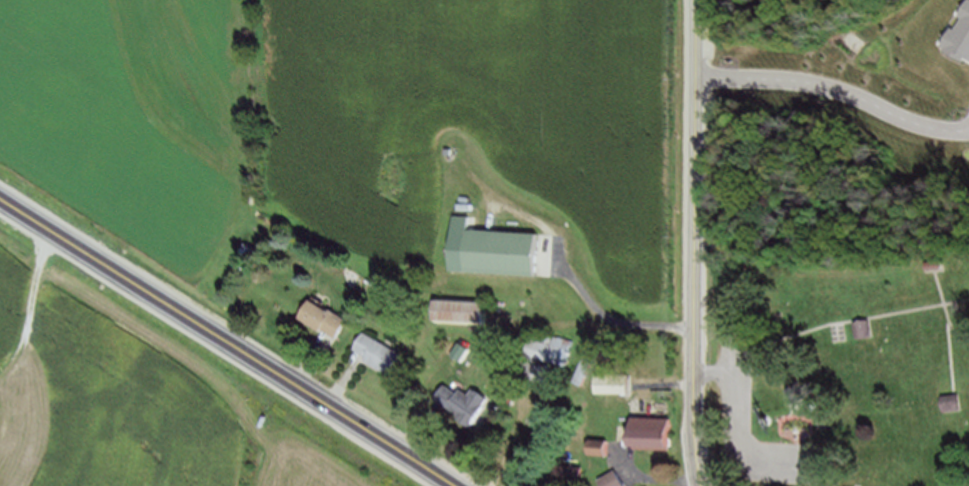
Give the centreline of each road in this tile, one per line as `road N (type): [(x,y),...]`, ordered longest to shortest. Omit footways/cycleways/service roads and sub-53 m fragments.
road 1 (primary): [(456,485),(0,196)]
road 2 (secondary): [(701,485),(694,327),(698,0)]
road 3 (track): [(488,185),(568,256),(605,309),(623,320),(694,327)]

